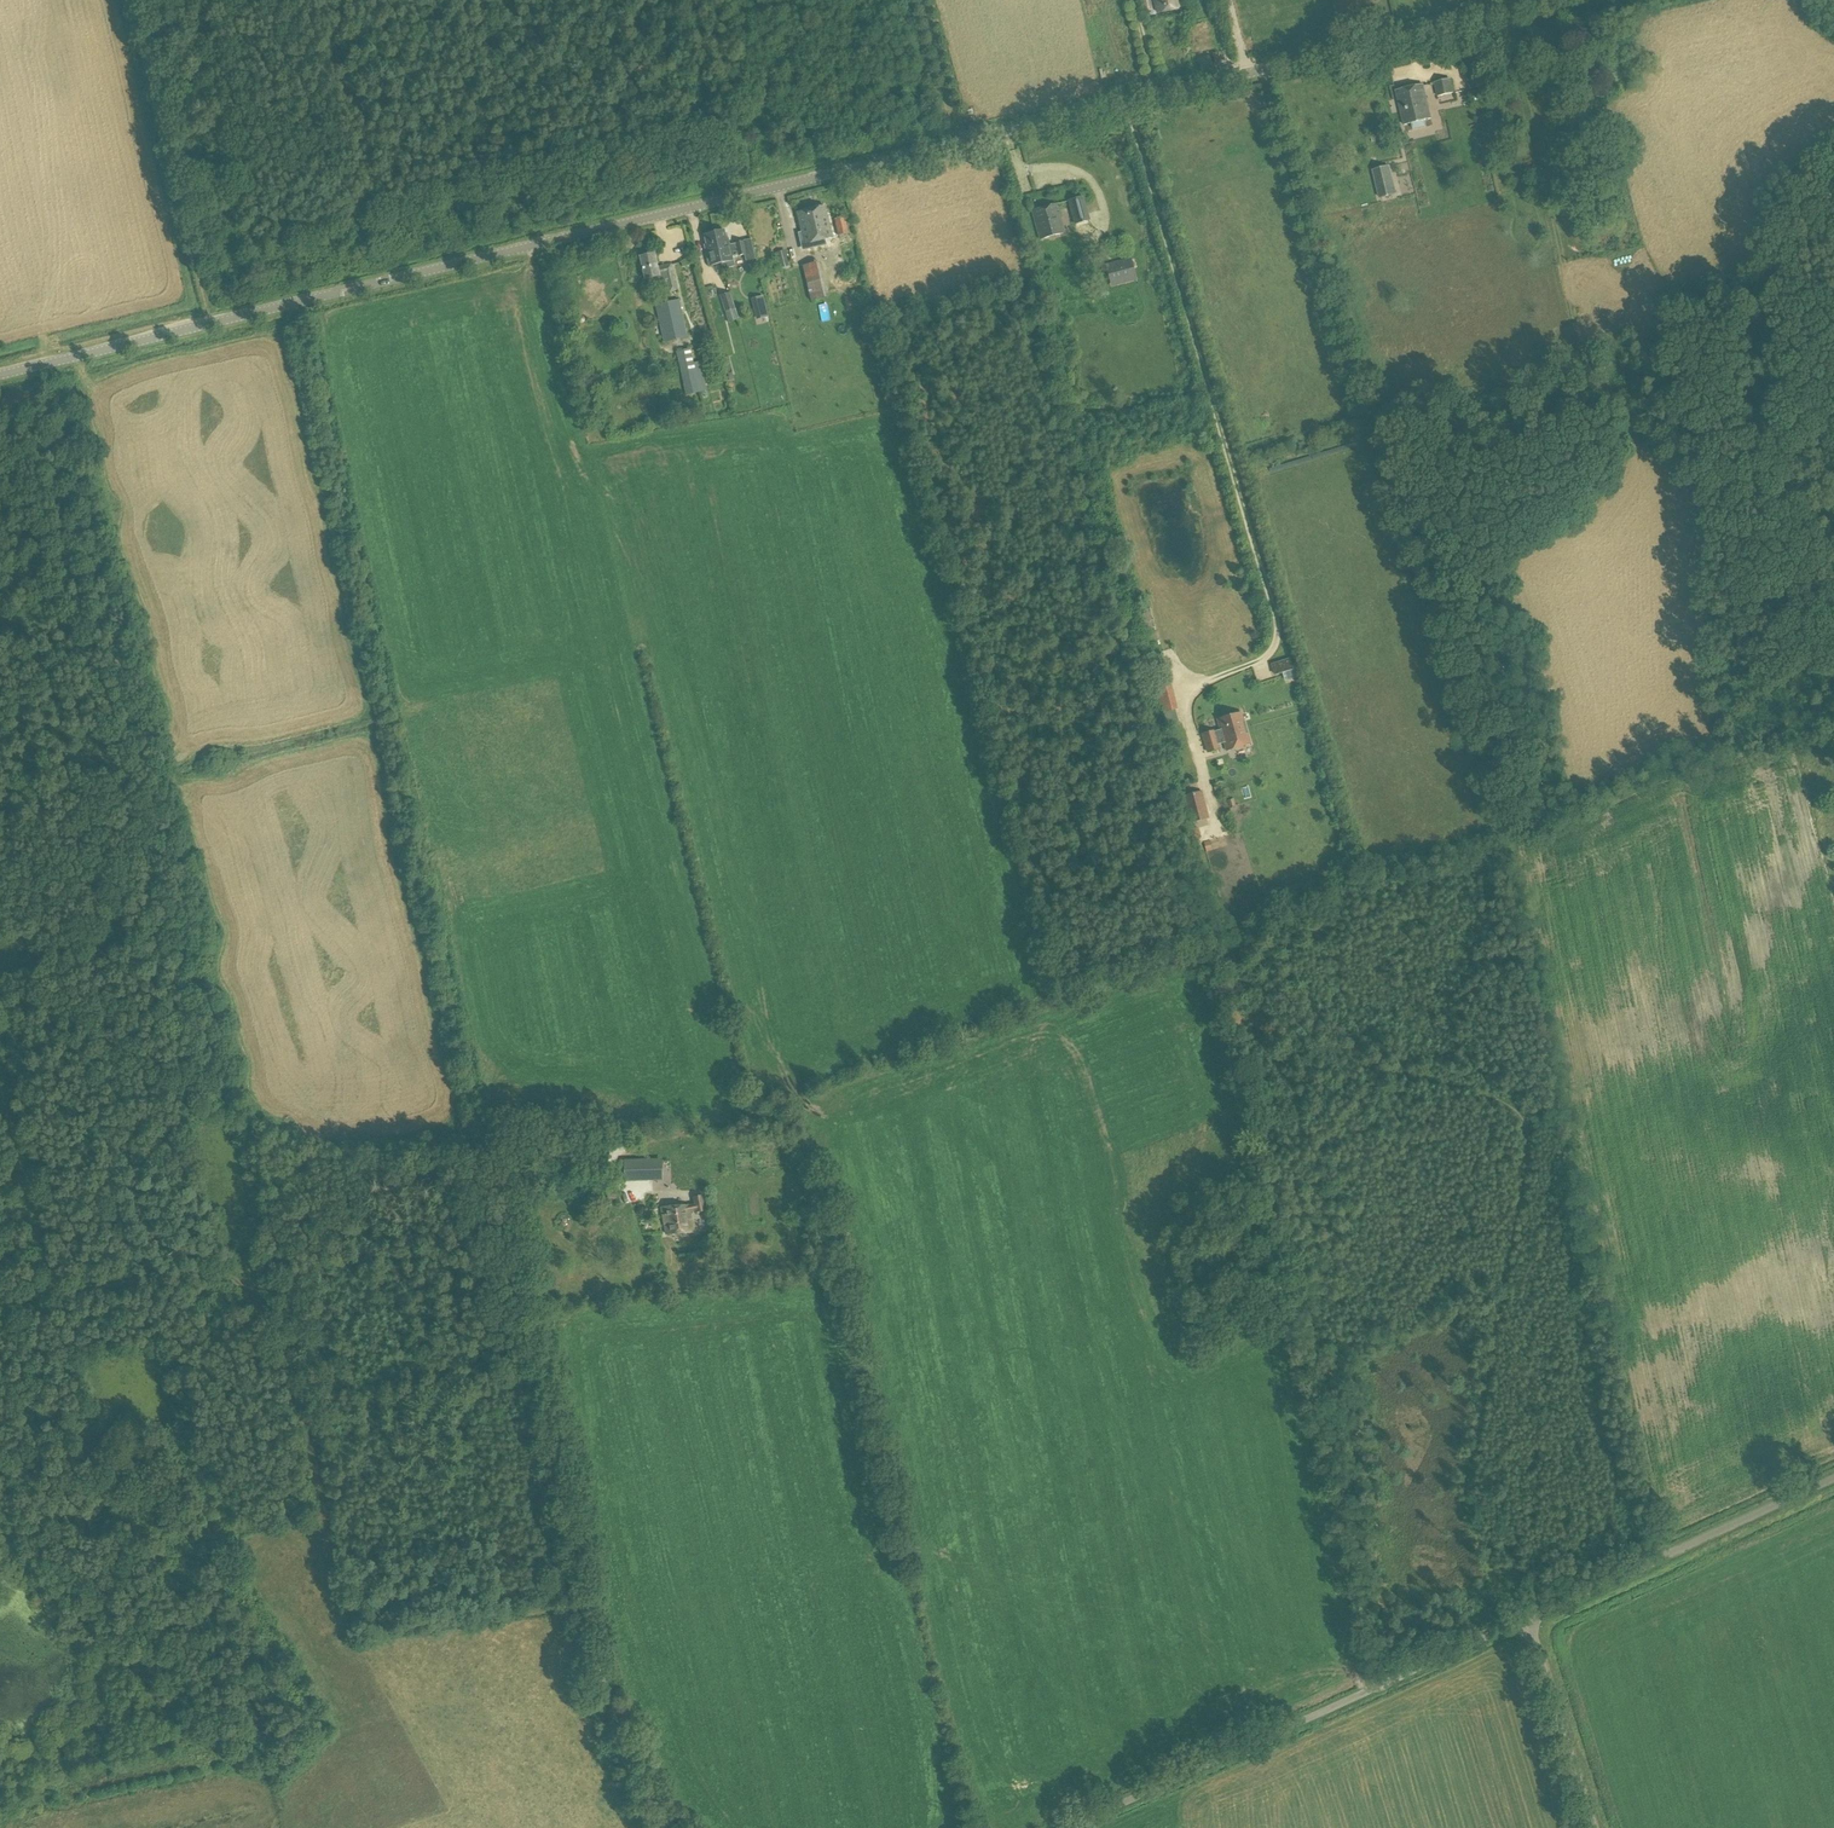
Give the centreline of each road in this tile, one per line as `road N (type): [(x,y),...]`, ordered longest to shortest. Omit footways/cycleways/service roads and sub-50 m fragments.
road 1 (tertiary): [(0,375),(1562,0)]
road 2 (track): [(1191,687),(1271,658),(1279,631),(1128,102)]
road 3 (unclassified): [(1064,1827),(1529,1618)]
road 4 (unclassified): [(1529,1618),(1833,1479)]
road 5 (track): [(674,1827),(620,1728),(583,1606)]
road 6 (unclassified): [(1594,1827),(1529,1618)]
road 7 (track): [(965,142),(922,0)]

